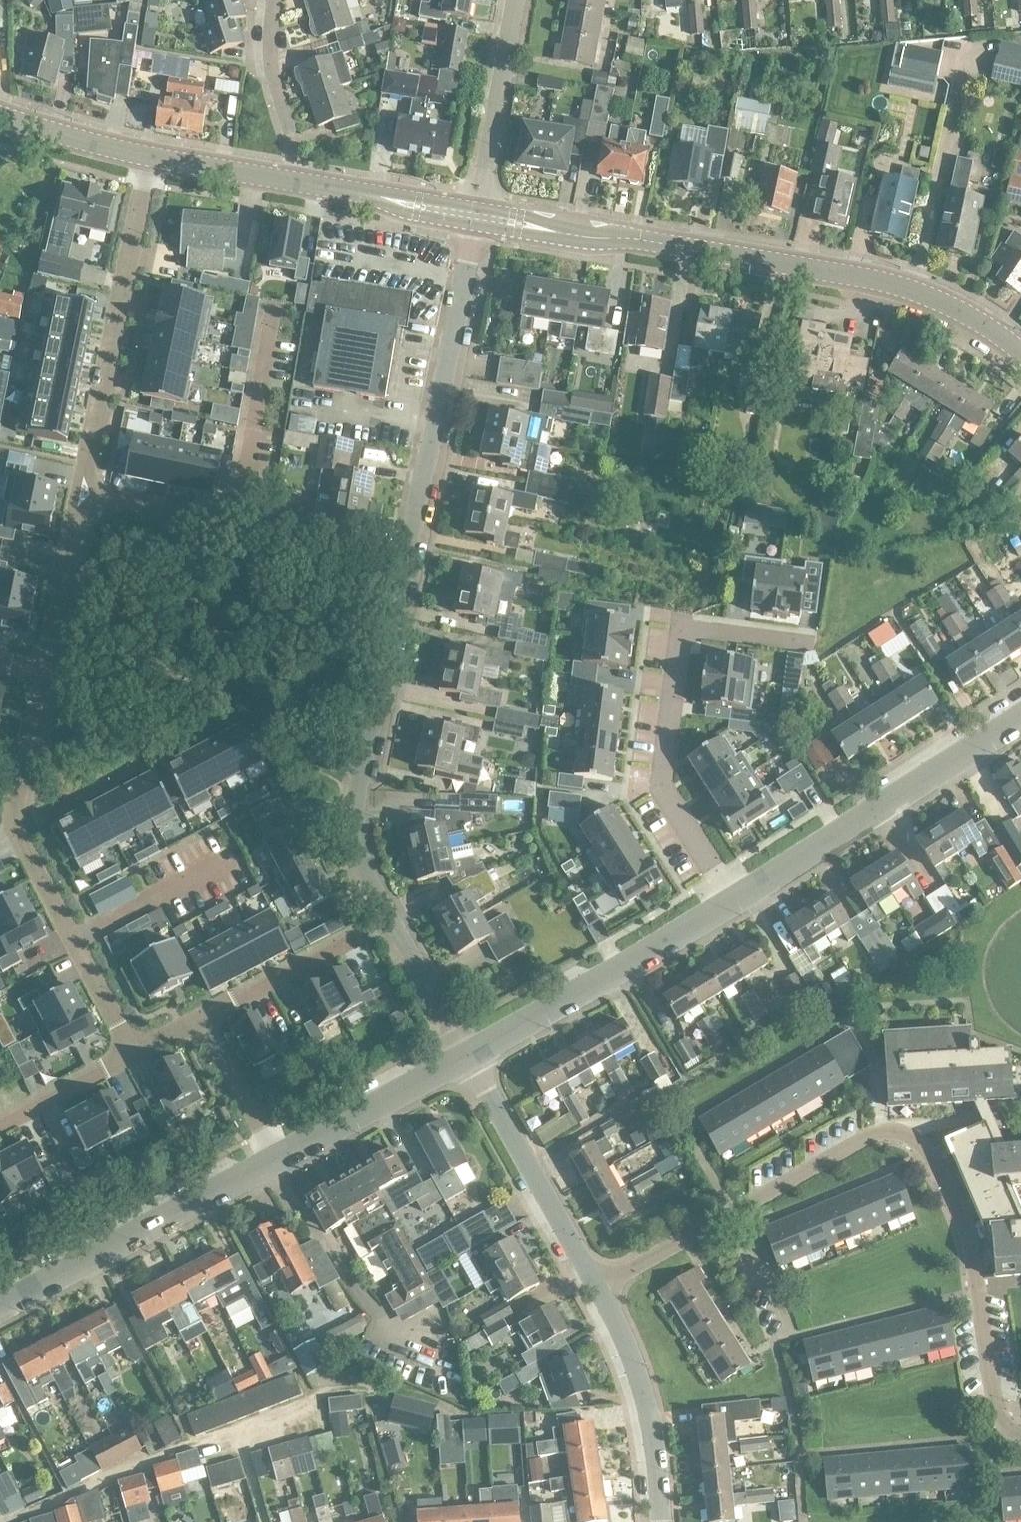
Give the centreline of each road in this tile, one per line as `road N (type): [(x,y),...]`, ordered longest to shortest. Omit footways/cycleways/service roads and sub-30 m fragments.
road 1 (residential): [(463,1059),(382,890),(364,836),(365,791),(483,213)]
road 2 (tertiary): [(1020,350),(886,281),(483,213)]
road 3 (residential): [(749,1206),(853,1141),(884,1132),(915,1141),(940,1168),(968,1233),(993,1398),(1005,1426),(1020,1434)]
road 4 (residential): [(766,641),(692,633),(671,664),(661,780),(731,896)]
road 5 (residential): [(154,157),(86,493)]
road 6 (unclassified): [(731,896),(1020,720)]
road 7 (unclassified): [(463,1059),(731,896)]
road 8 (unclassified): [(0,1306),(278,1161)]
road 9 (residential): [(597,1288),(463,1059)]
road 10 (residential): [(18,829),(246,715)]
road 11 (residential): [(134,1054),(18,829)]
road 12 (residential): [(658,1521),(644,1405),(597,1288)]
road 13 (residential): [(483,213),(522,0)]
road 14 (unclassified): [(278,1161),(463,1059)]
road 15 (tertiary): [(483,213),(292,179)]
road 16 (residential): [(86,493),(46,672)]
road 17 (residential): [(292,179),(294,155),(272,73),(275,0)]
road 18 (residential): [(597,1288),(749,1206)]
road 19 (residential): [(278,1161),(202,1019)]
road 20 (residential): [(18,829),(15,810),(46,672)]
road 21 (tertiary): [(154,157),(0,118)]
road 22 (residential): [(338,947),(202,1019)]
road 23 (residential): [(86,493),(237,521)]
road 24 (residential): [(134,1054),(0,1126)]
road 25 (tertiary): [(292,179),(154,157)]
road 26 (residential): [(791,1336),(749,1206)]

